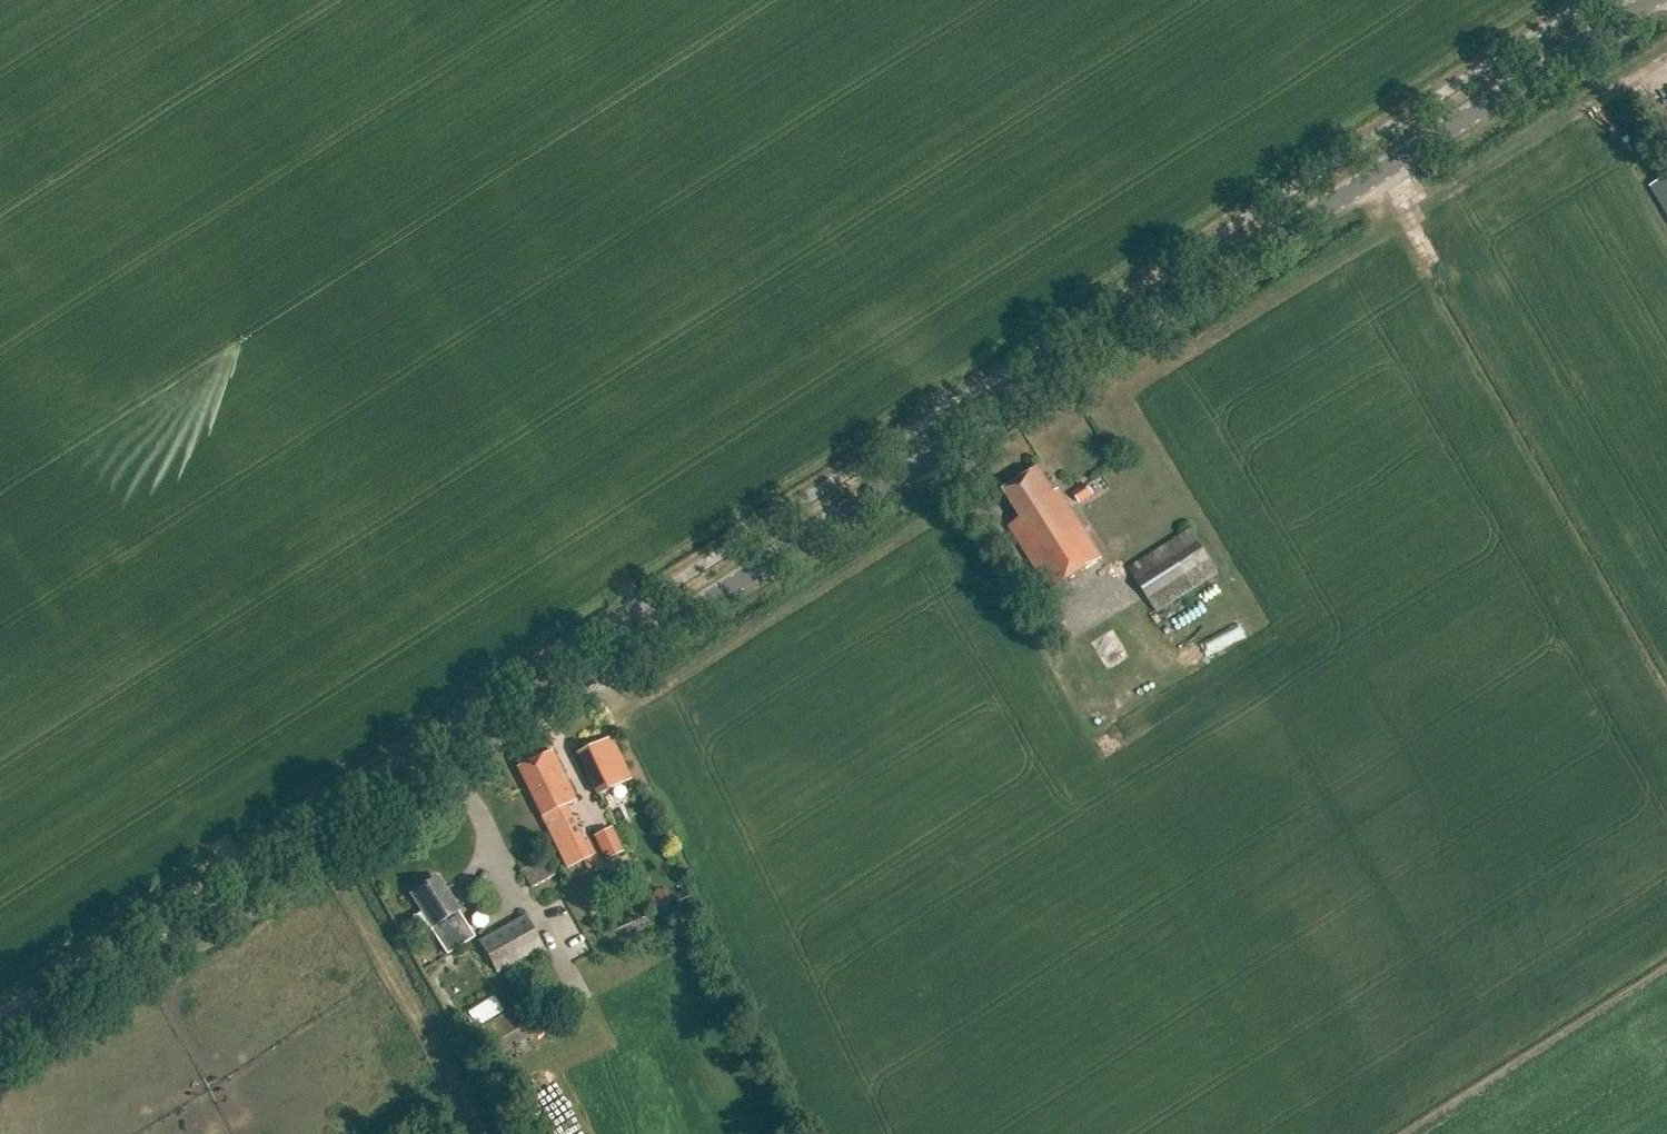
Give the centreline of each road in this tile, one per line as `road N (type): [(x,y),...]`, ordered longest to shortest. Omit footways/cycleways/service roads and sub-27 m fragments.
road 1 (tertiary): [(0,1051),(1652,0)]

